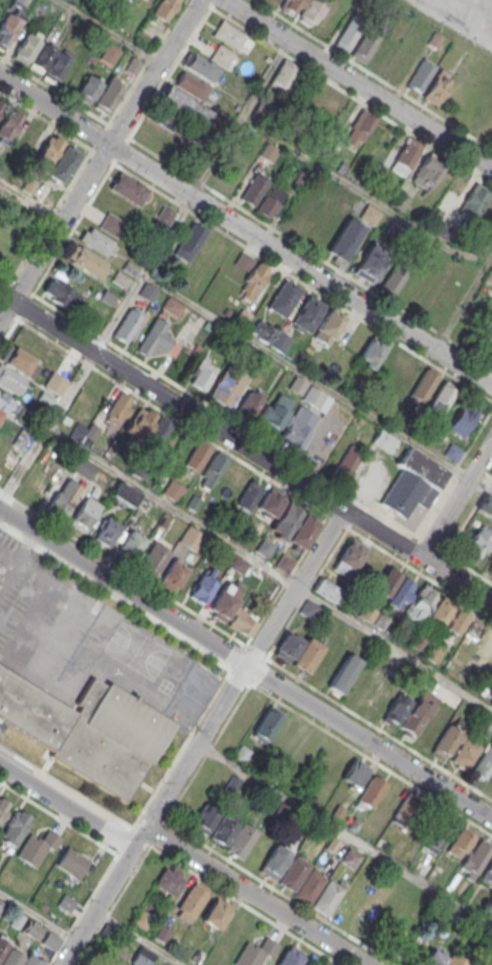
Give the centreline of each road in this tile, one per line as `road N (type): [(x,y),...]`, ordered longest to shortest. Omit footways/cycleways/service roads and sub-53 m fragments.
road 1 (residential): [(0,293),(491,603)]
road 2 (residential): [(491,386),(0,76)]
road 3 (residential): [(0,511),(491,820)]
road 4 (residential): [(344,510),(62,964)]
road 5 (residential): [(0,320),(200,0)]
road 6 (residential): [(224,0),(491,169)]
road 7 (residential): [(365,964),(147,828)]
road 8 (residential): [(134,849),(0,766)]
road 9 (residential): [(491,441),(420,558)]

